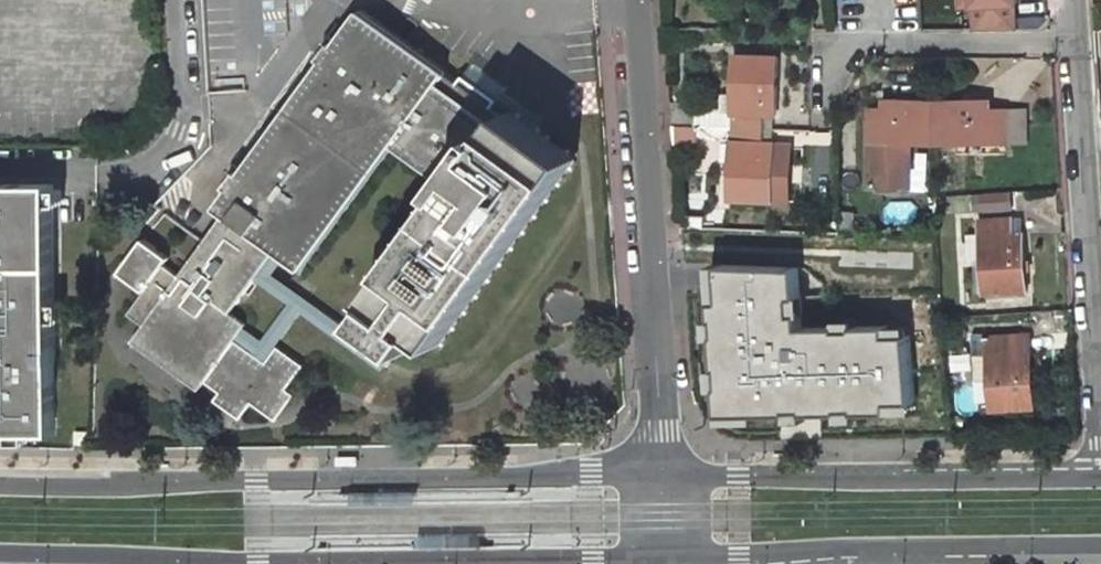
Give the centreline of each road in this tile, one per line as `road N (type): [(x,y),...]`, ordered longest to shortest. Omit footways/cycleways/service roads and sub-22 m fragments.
road 1 (tertiary): [(0,554),(671,560)]
road 2 (tertiary): [(663,479),(0,486)]
road 3 (unclassified): [(631,0),(663,479)]
road 4 (tertiary): [(1100,478),(663,479)]
road 5 (tertiary): [(671,560),(1100,546)]
road 6 (unclassified): [(1076,56),(1100,447)]
road 7 (residential): [(1076,56),(880,61),(848,83)]
road 8 (residential): [(190,0),(198,111),(135,189)]

